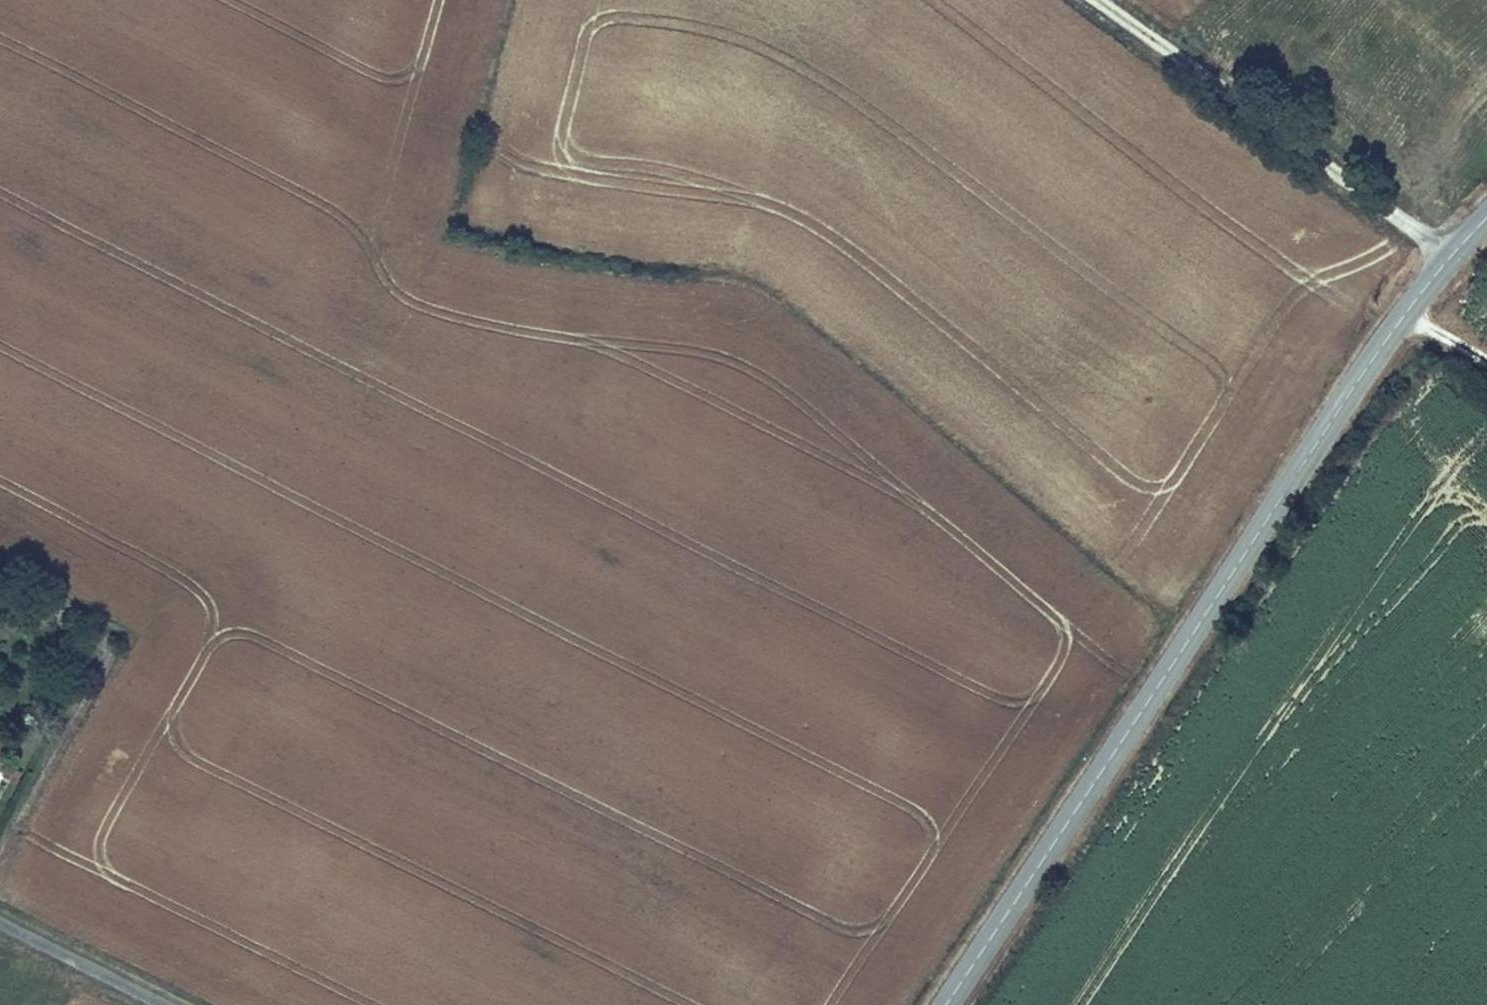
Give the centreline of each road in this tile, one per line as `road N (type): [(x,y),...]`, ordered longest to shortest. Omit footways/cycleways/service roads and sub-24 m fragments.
road 1 (tertiary): [(941,1004),(1351,378),(1443,251),(1486,206)]
road 2 (track): [(1443,251),(1099,0)]

